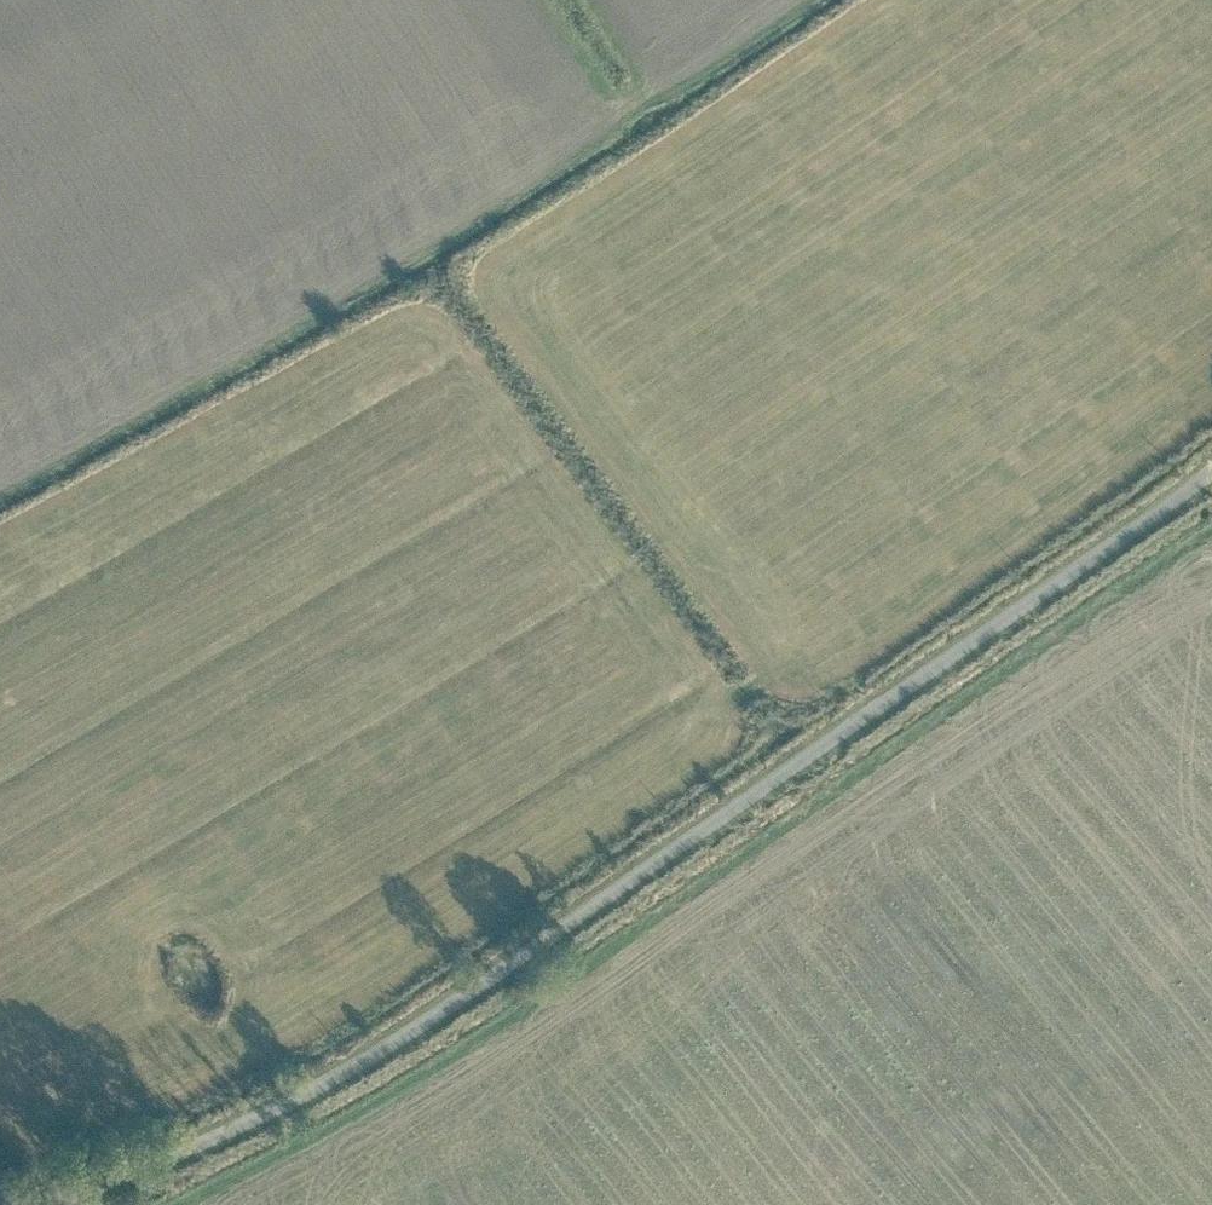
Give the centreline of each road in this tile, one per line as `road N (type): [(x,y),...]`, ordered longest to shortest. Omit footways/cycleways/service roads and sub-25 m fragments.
road 1 (unclassified): [(1211,470),(629,886),(438,1008),(255,1118),(53,1204)]

